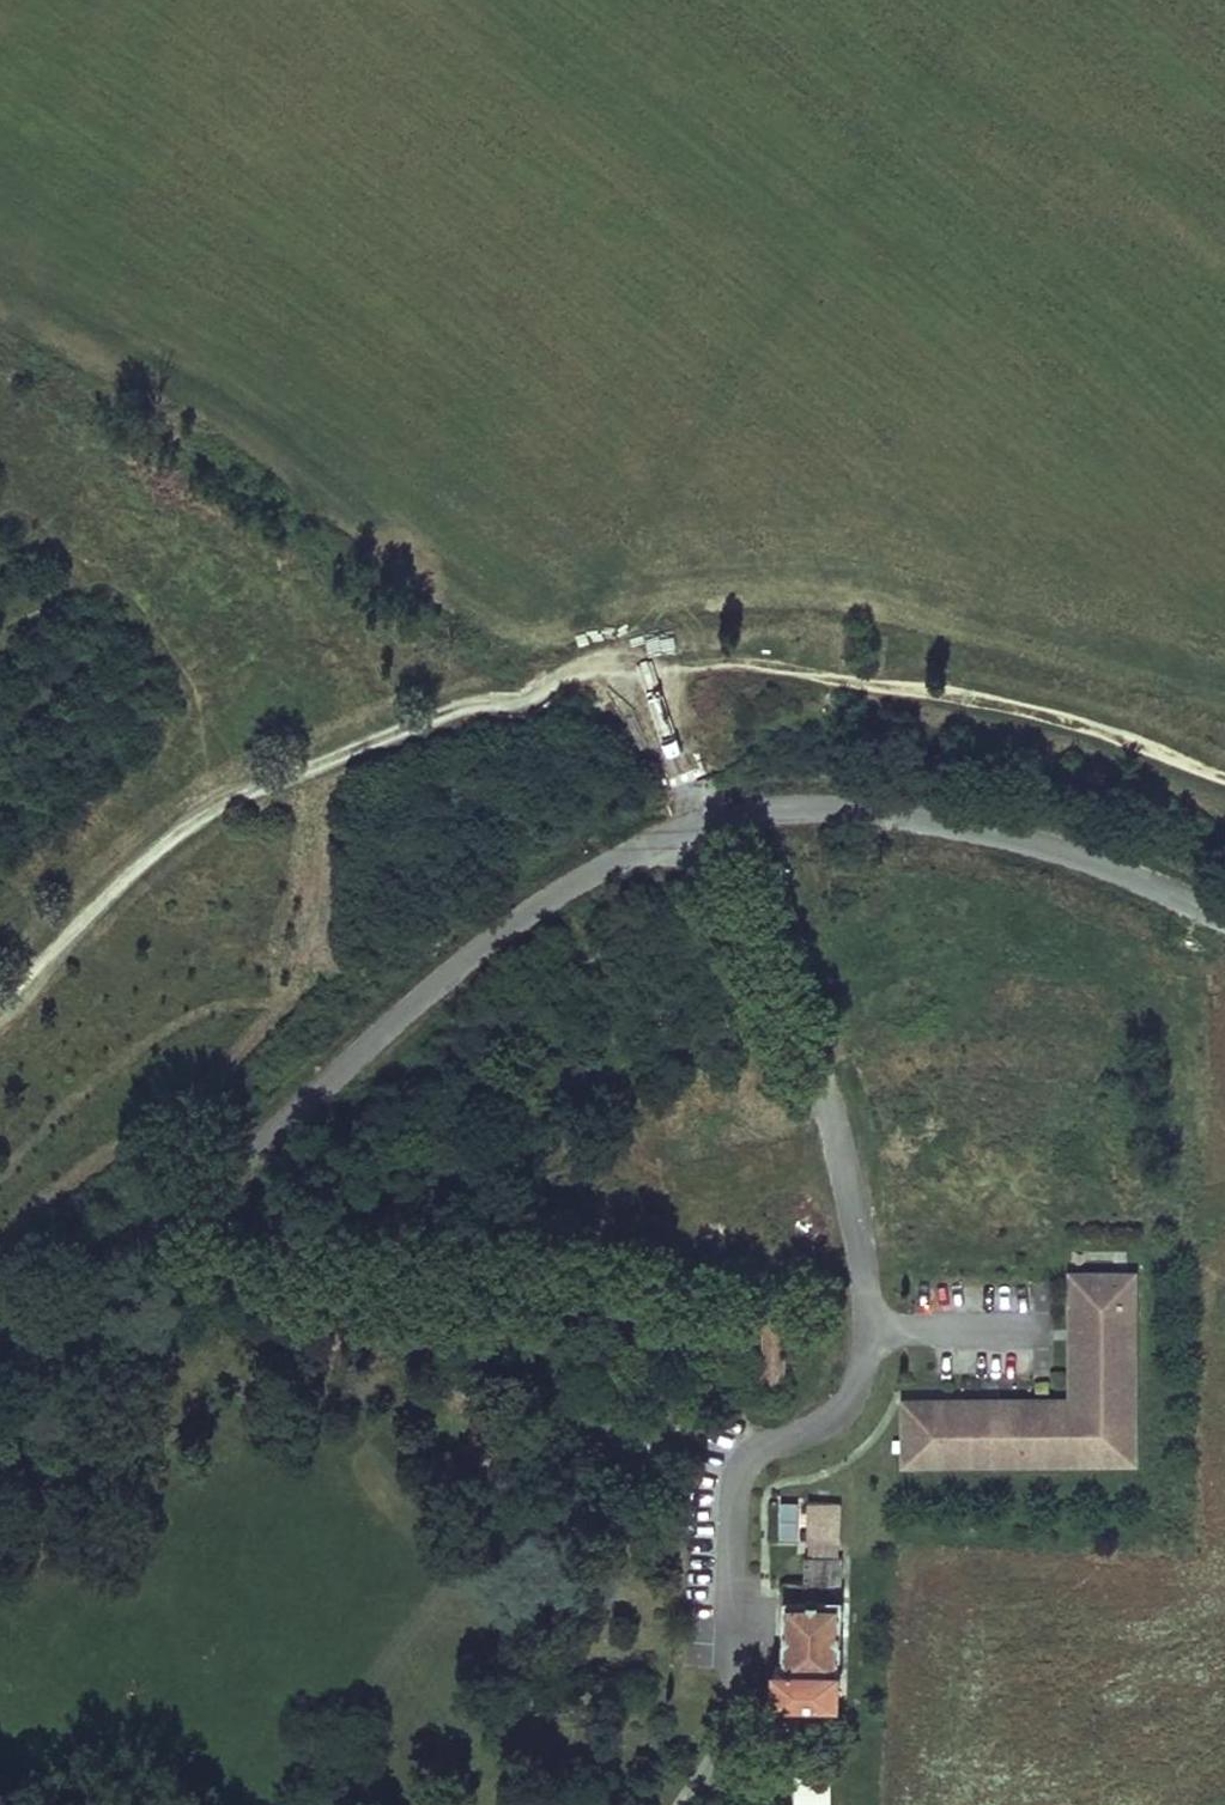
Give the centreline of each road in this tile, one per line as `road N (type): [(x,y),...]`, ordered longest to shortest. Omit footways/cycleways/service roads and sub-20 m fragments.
road 1 (unclassified): [(0,1376),(495,938),(582,878),(636,852),(722,820),(856,808),(1036,844),(1224,917)]

